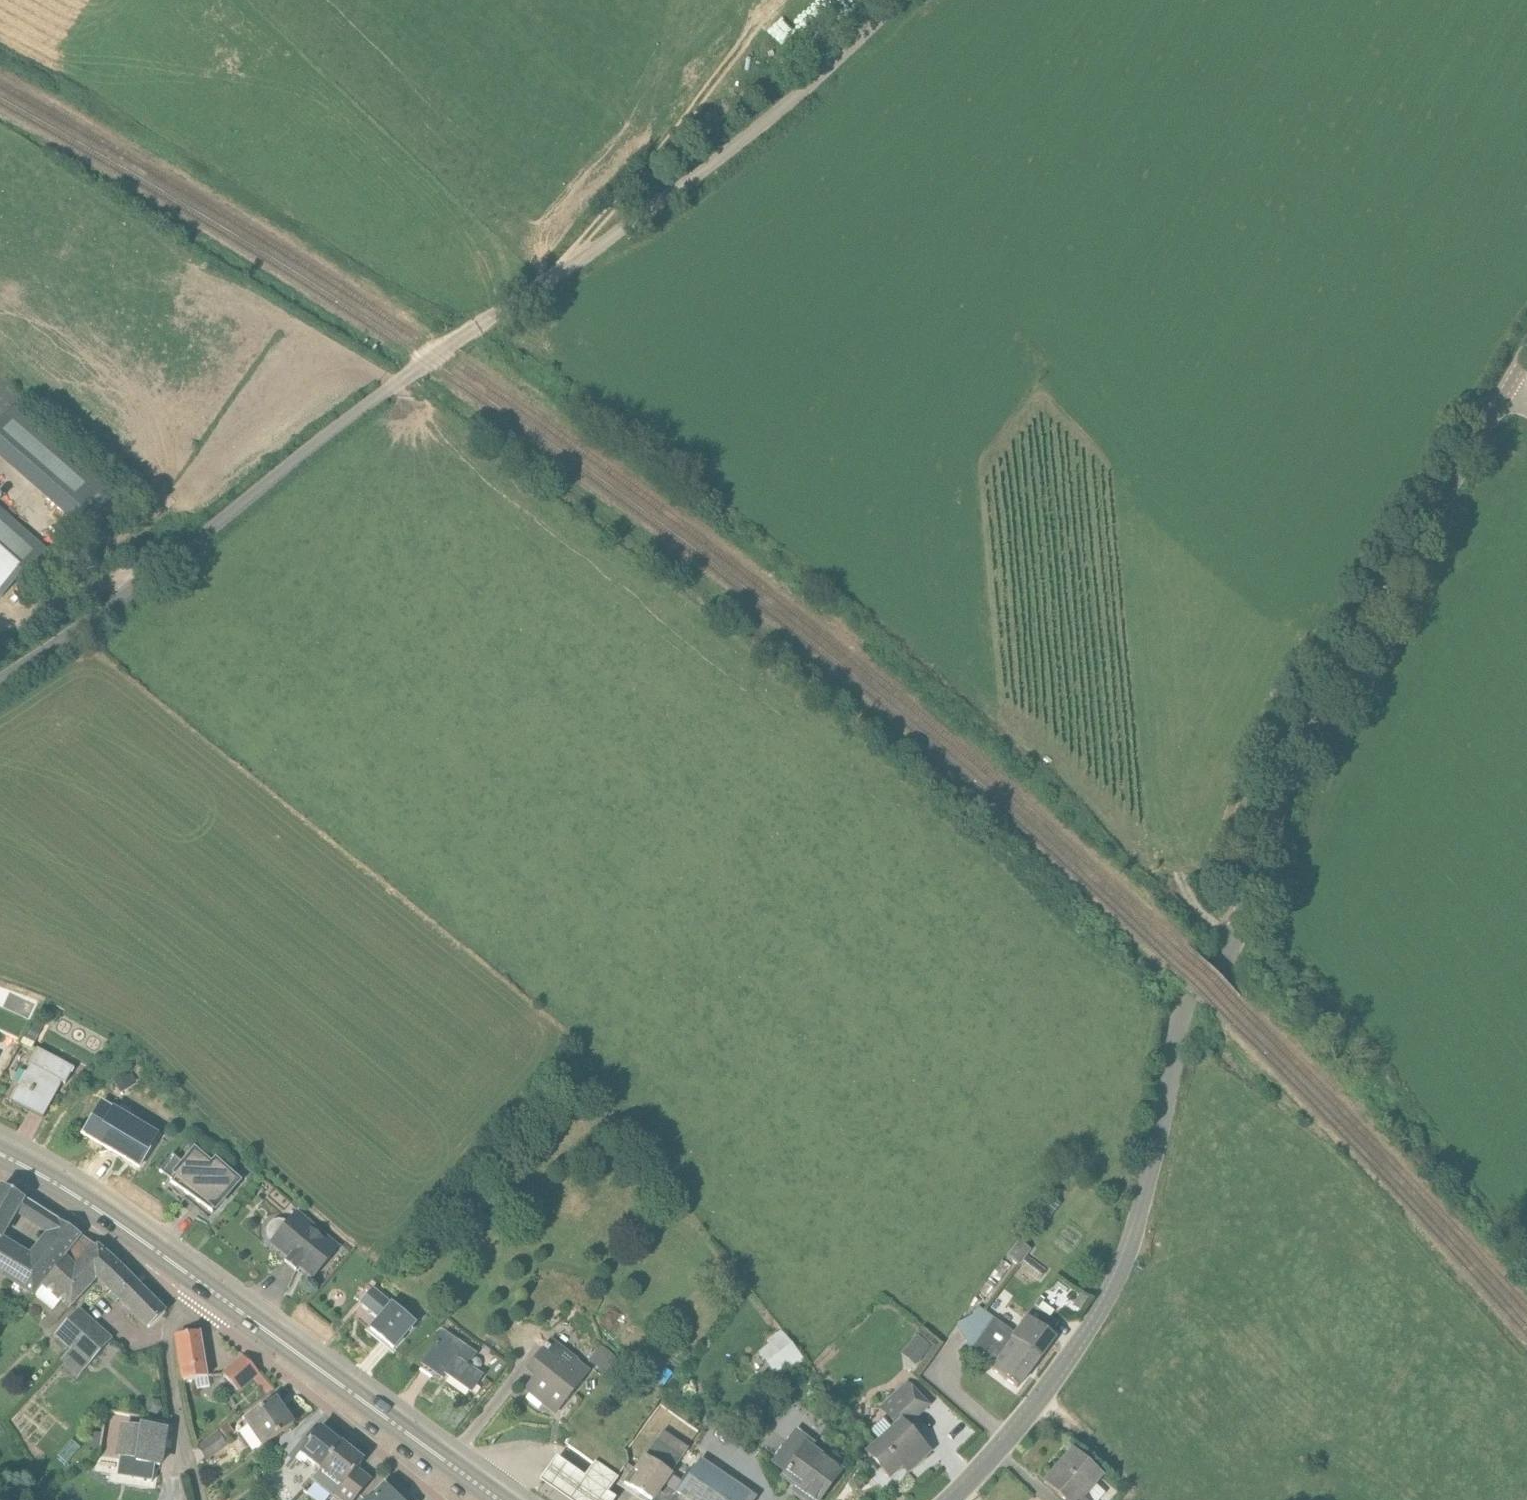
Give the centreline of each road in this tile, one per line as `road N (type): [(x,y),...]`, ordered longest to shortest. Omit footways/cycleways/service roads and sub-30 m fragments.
road 1 (tertiary): [(946,1499),(1047,1388),(1117,1281),(1183,1011),(1226,957),(1274,811),(1327,695),(1507,388)]
road 2 (unclassified): [(0,680),(115,603),(450,342),(667,196),(793,99),(897,0)]
road 3 (secondary): [(498,1499),(202,1284)]
road 4 (secondary): [(0,1154),(202,1284)]
road 5 (residential): [(201,1499),(167,1347),(188,1301)]

